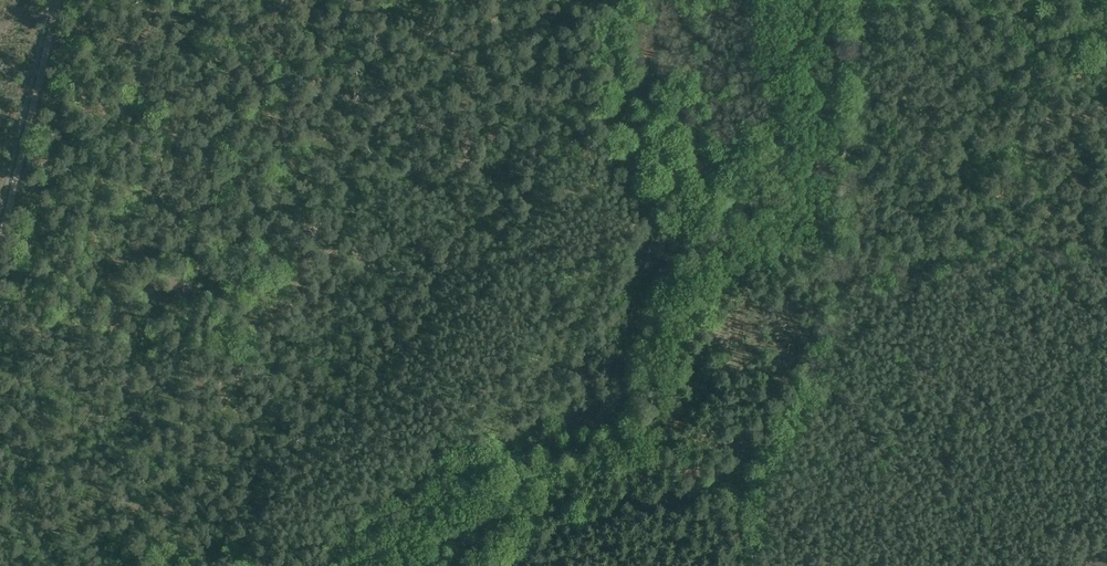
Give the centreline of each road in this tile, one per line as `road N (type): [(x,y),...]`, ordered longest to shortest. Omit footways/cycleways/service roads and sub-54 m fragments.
road 1 (track): [(846,0),(844,161),(830,271),(810,344),(751,458),(736,535),(741,565)]
road 2 (track): [(57,0),(0,242)]

